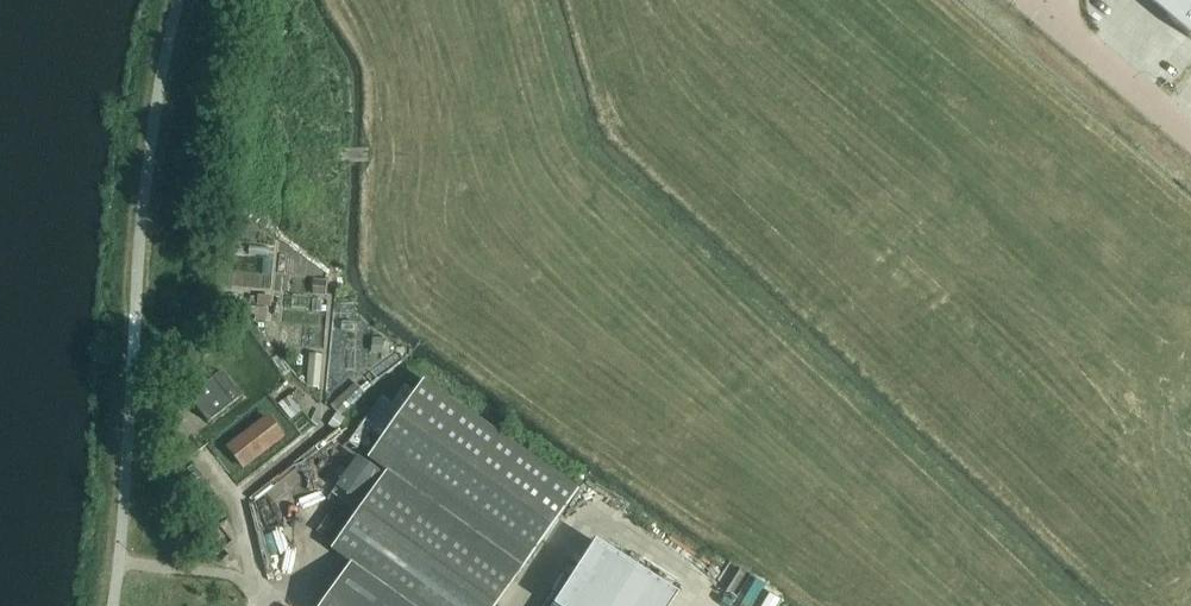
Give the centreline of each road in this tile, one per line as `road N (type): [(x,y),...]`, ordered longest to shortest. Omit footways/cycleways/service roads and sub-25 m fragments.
road 1 (unclassified): [(1190,133),(1045,11)]

